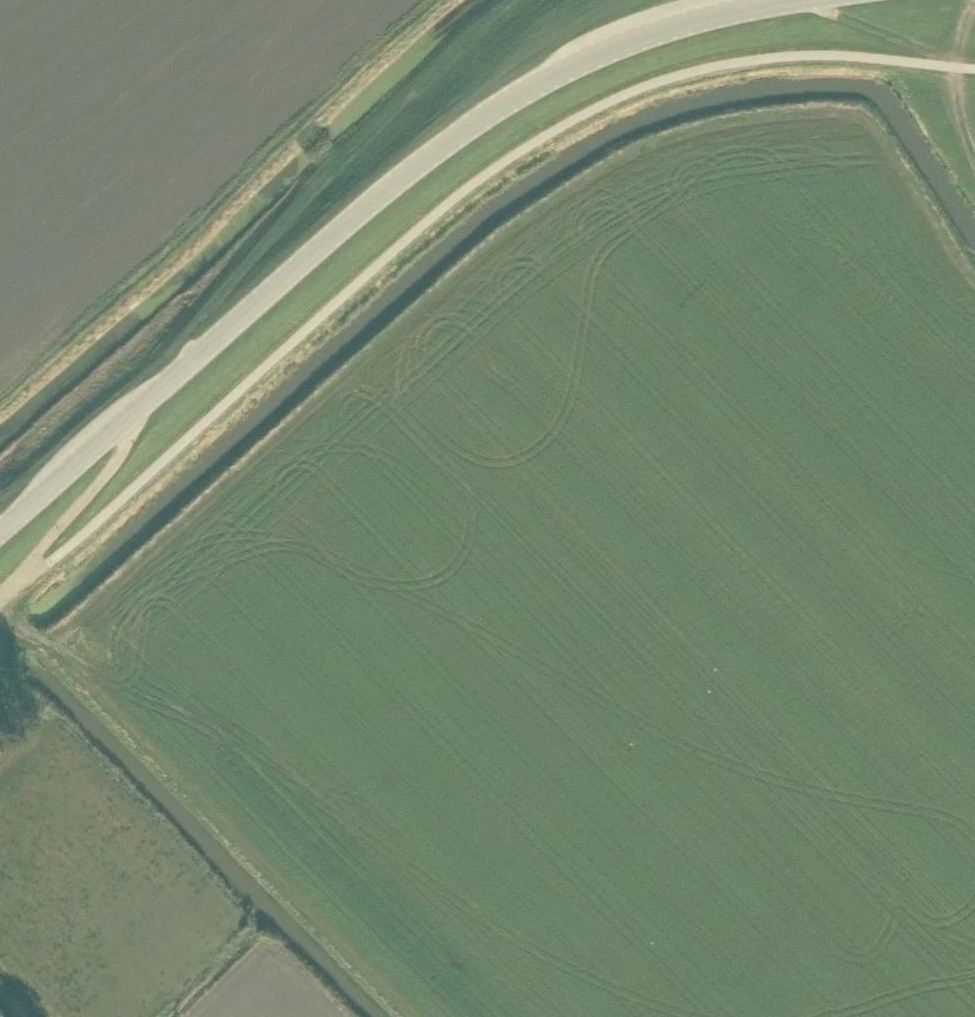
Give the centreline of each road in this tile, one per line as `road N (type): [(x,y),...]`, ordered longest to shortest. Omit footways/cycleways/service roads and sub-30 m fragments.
road 1 (primary): [(131,421),(406,179),(524,96),(662,36),(842,0)]
road 2 (unclassified): [(0,596),(93,490),(131,421)]
road 3 (primary): [(0,537),(131,421)]

